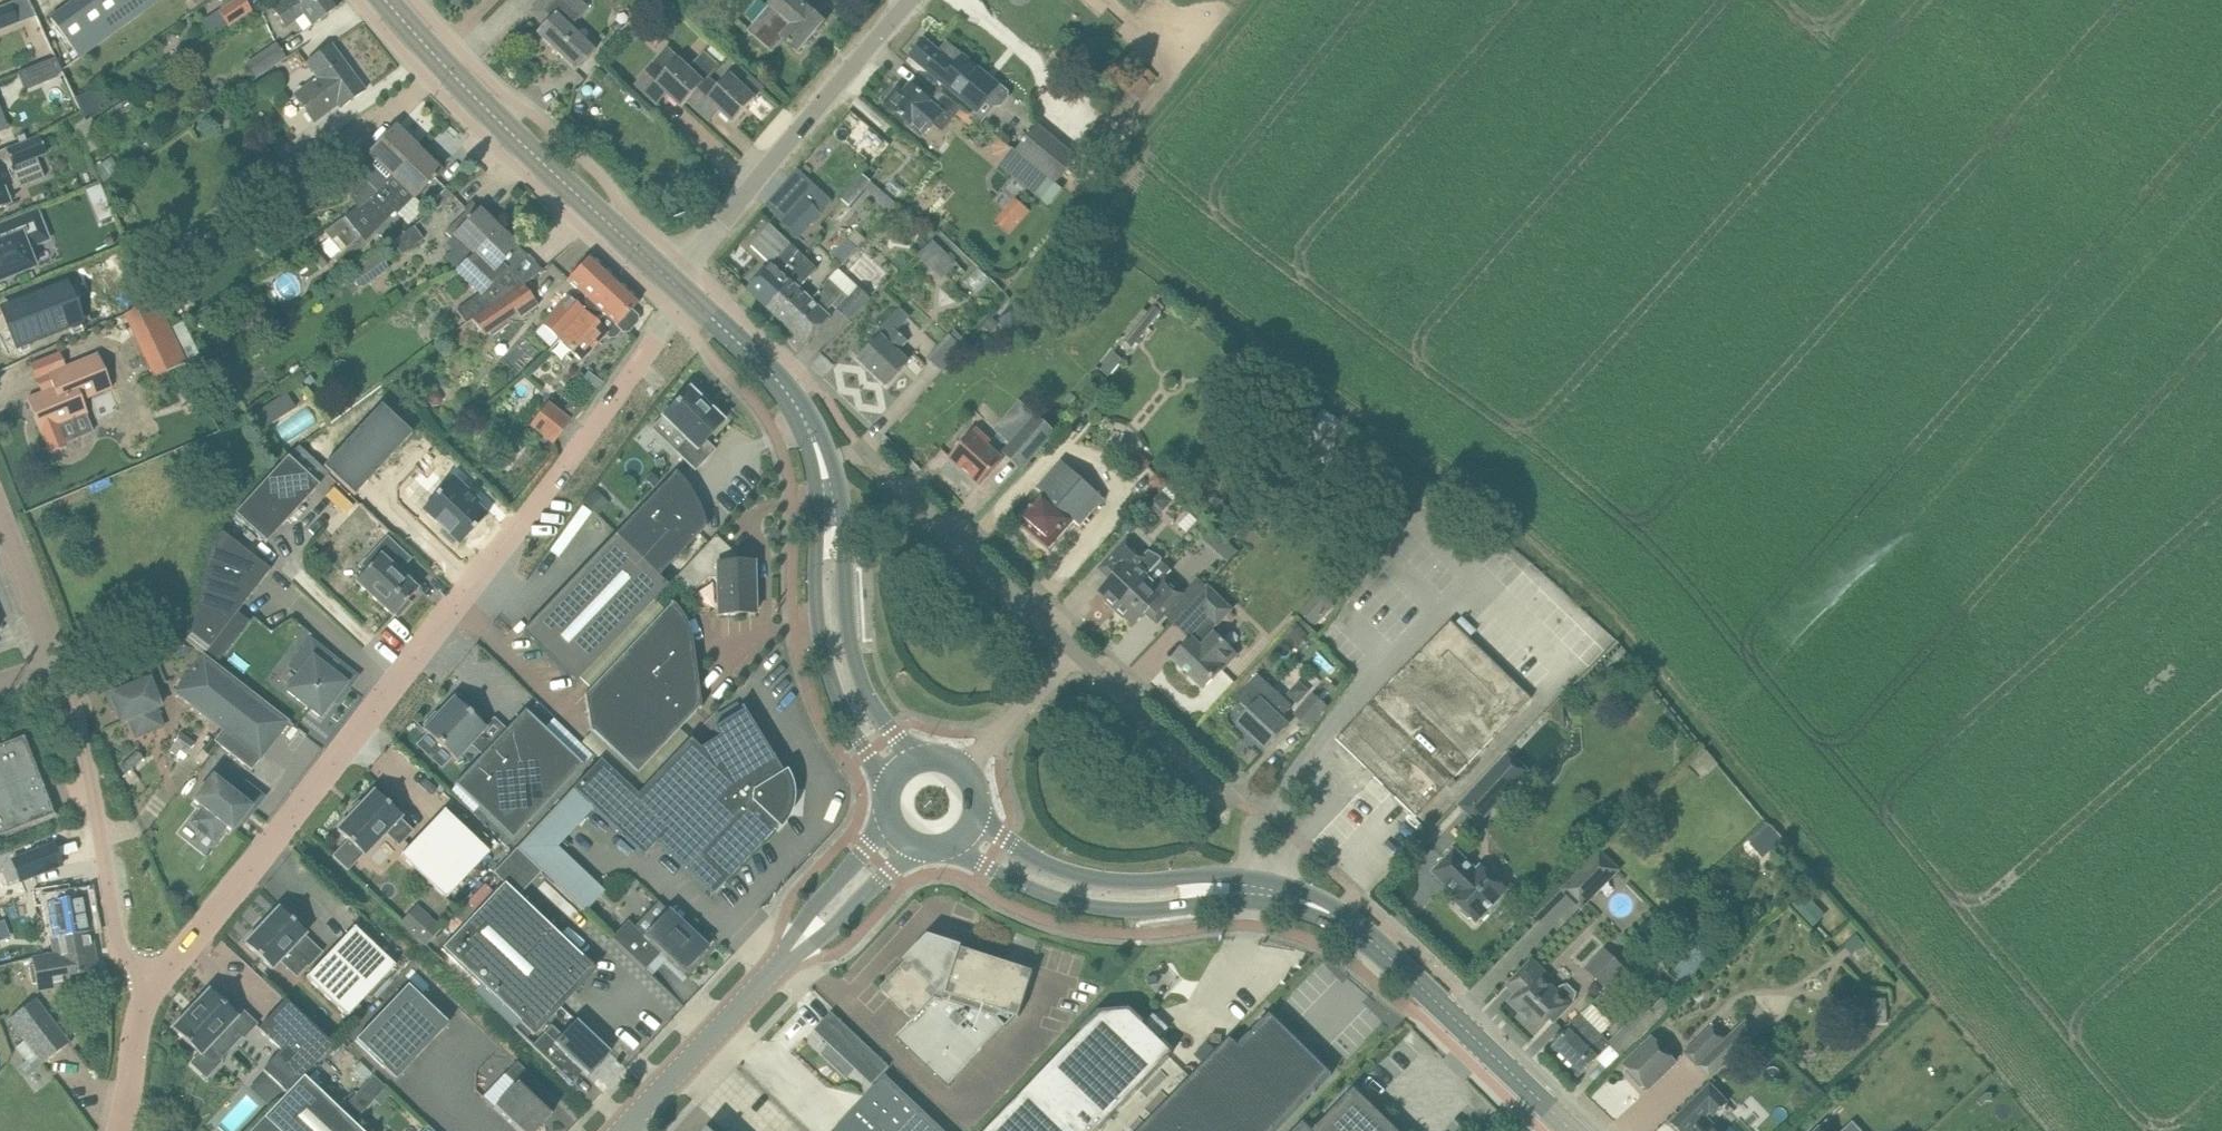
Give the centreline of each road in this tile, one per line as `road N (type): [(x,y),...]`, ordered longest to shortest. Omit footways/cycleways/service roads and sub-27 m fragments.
road 1 (residential): [(157,976),(198,934),(686,288)]
road 2 (tertiary): [(1573,1130),(1355,927),(1323,907),(1249,889),(1127,895),(1084,889),(970,837)]
road 3 (tertiary): [(900,768),(848,673),(823,461),(792,399),(686,288)]
road 4 (tertiary): [(686,288),(497,124),(385,0)]
road 5 (unclassified): [(622,1130),(901,838)]
road 6 (unclassified): [(686,288),(782,154),(917,0)]
road 7 (residential): [(157,976),(126,956),(111,920),(91,777),(55,656)]
road 8 (residential): [(1067,646),(868,458)]
road 9 (residential): [(1067,646),(1238,802)]
road 10 (residential): [(55,656),(0,493)]
road 11 (unclassified): [(115,1130),(128,1056),(157,976)]
road 12 (residential): [(967,765),(1067,646)]

